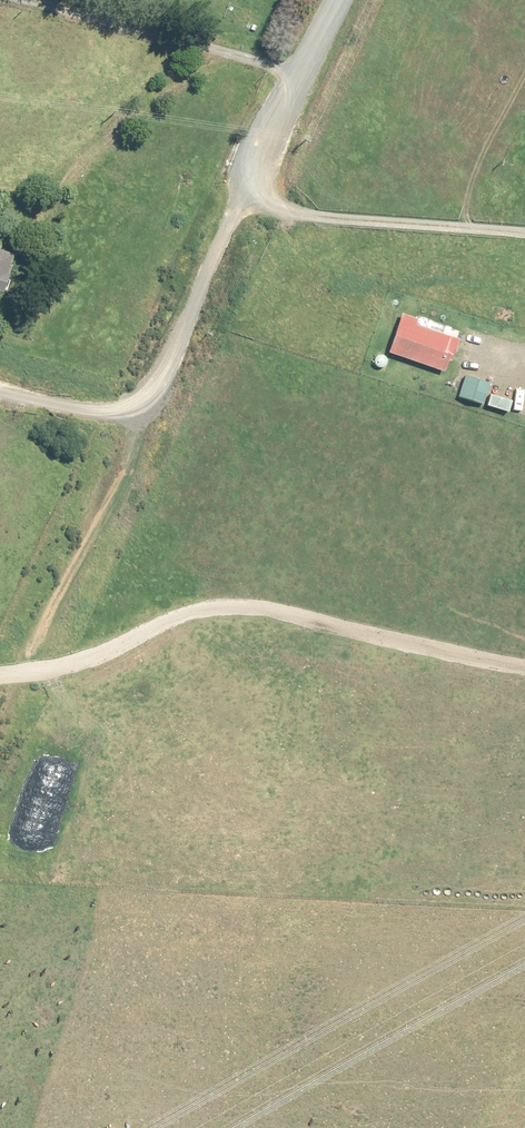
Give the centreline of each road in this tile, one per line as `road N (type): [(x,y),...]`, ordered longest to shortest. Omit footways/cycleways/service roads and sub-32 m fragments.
road 1 (track): [(0,684),(230,204),(524,220)]
road 2 (track): [(0,677),(215,620),(289,618),(524,661)]
road 3 (unclassified): [(230,204),(329,0)]

